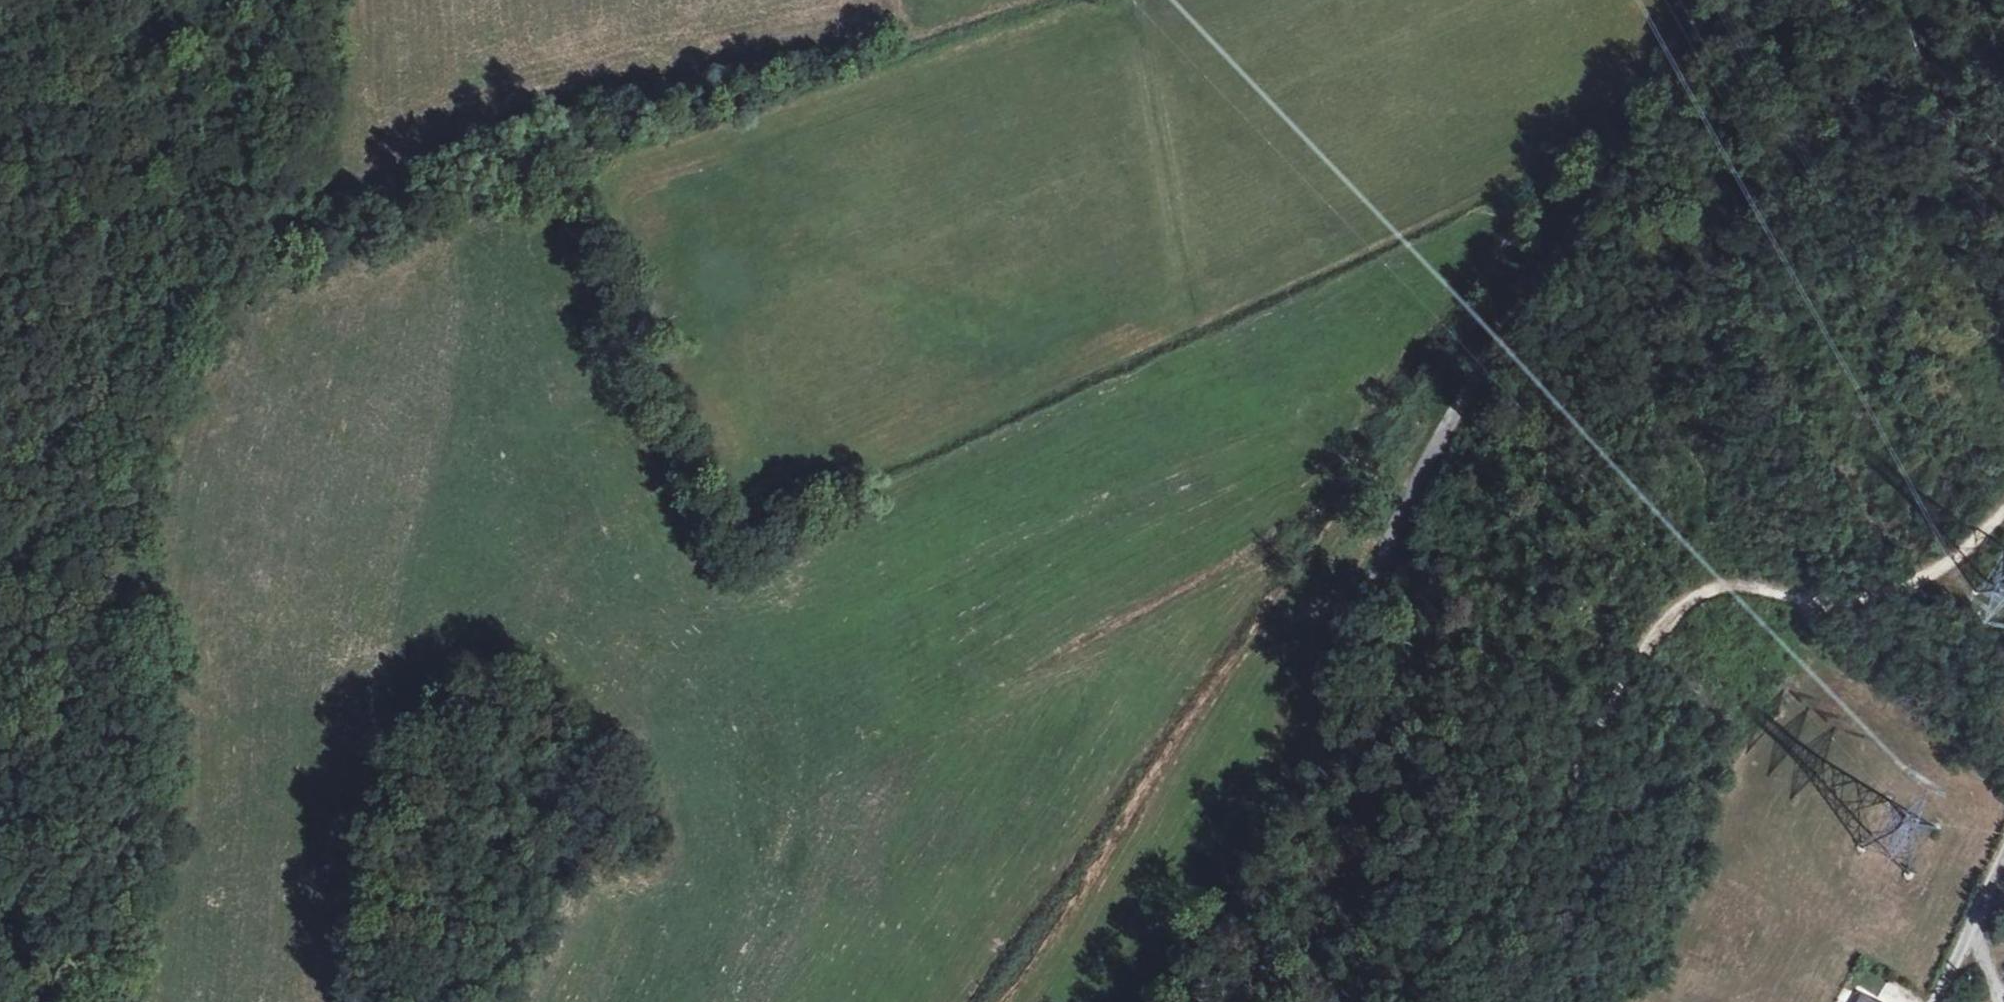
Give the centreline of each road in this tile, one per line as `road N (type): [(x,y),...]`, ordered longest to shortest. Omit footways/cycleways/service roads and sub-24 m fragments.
road 1 (unclassified): [(1118,1001),(1287,748),(1460,405),(1629,154),(1760,0)]
road 2 (track): [(58,1001),(58,963),(40,922),(37,818),(76,747),(79,695),(53,588),(54,508),(69,427),(100,335),(101,286),(81,155),(118,0)]
road 3 (track): [(2003,517),(1909,593),(1856,605),(1721,583),(1685,594),(1611,708),(1563,806),(1505,1001)]

